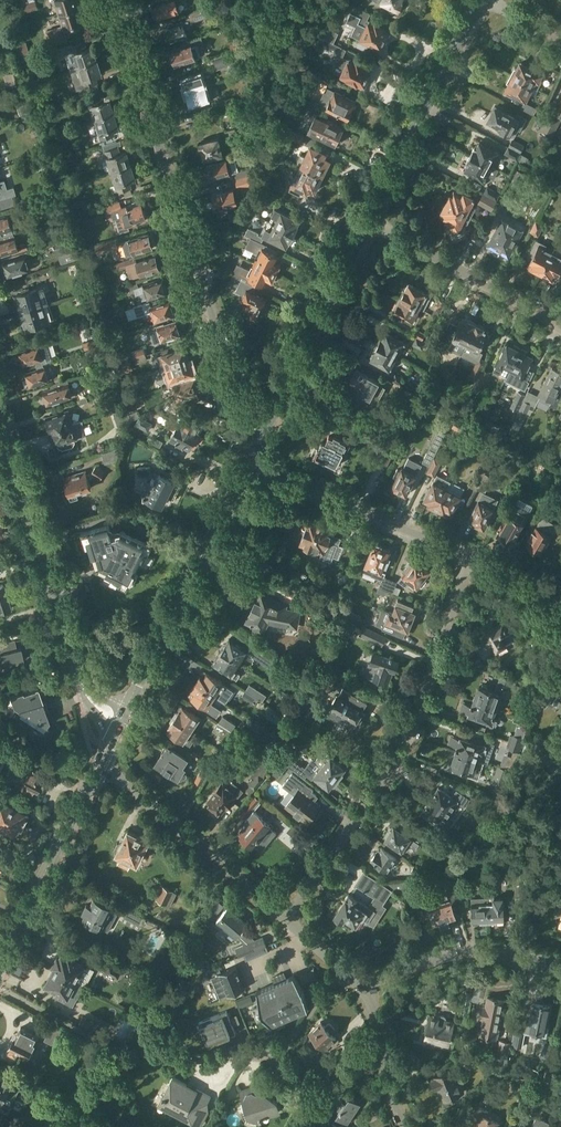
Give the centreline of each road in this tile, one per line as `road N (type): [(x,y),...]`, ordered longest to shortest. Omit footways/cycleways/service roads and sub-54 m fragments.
road 1 (residential): [(267,424),(240,404),(113,0)]
road 2 (residential): [(287,921),(411,735),(471,556)]
road 3 (tertiary): [(121,721),(75,675),(0,435)]
road 4 (secondary): [(245,466),(121,721)]
road 5 (secondary): [(477,0),(367,219)]
road 6 (residential): [(287,921),(100,764)]
road 7 (residential): [(471,556),(257,473)]
road 8 (secondary): [(367,219),(267,424)]
road 9 (secondary): [(0,965),(100,764)]
road 10 (residential): [(560,326),(380,227)]
road 11 (residential): [(560,966),(475,953),(441,957),(363,987)]
road 12 (residential): [(340,967),(275,1058),(220,1058)]
road 13 (residential): [(405,1126),(387,1078),(378,1013),(363,987)]

